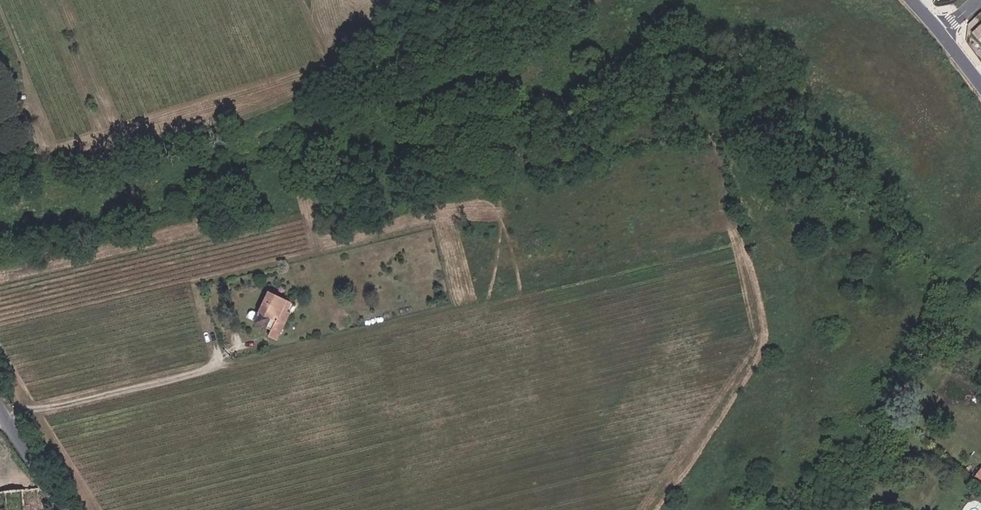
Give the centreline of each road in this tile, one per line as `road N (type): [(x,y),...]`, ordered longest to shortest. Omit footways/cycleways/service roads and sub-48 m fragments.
road 1 (unclassified): [(0,403),(64,509)]

